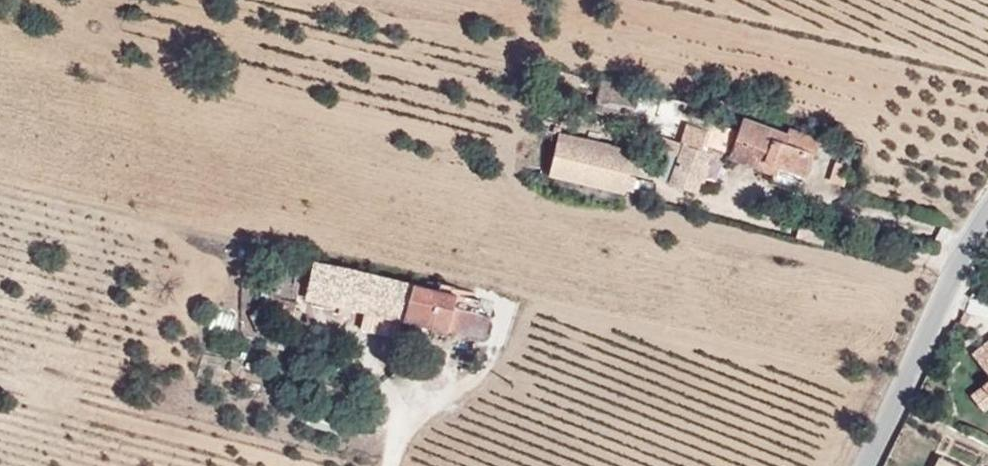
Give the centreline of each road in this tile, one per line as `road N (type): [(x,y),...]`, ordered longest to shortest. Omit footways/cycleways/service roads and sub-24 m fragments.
road 1 (residential): [(987,200),(865,465)]

